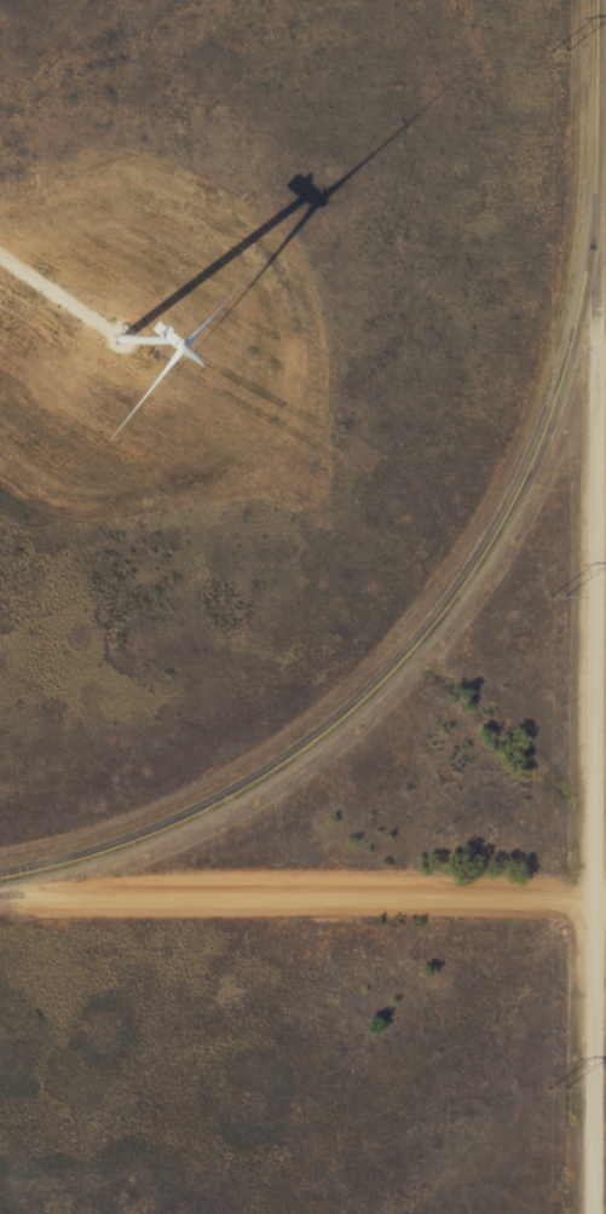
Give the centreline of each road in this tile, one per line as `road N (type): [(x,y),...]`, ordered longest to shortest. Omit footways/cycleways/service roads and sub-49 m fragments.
road 1 (secondary): [(0,875),(156,832),(261,777),(404,656),(464,581),(547,419),(576,318),(590,230),(596,0)]
road 2 (residential): [(605,891),(347,880),(0,885)]
road 3 (residential): [(605,429),(590,230)]

